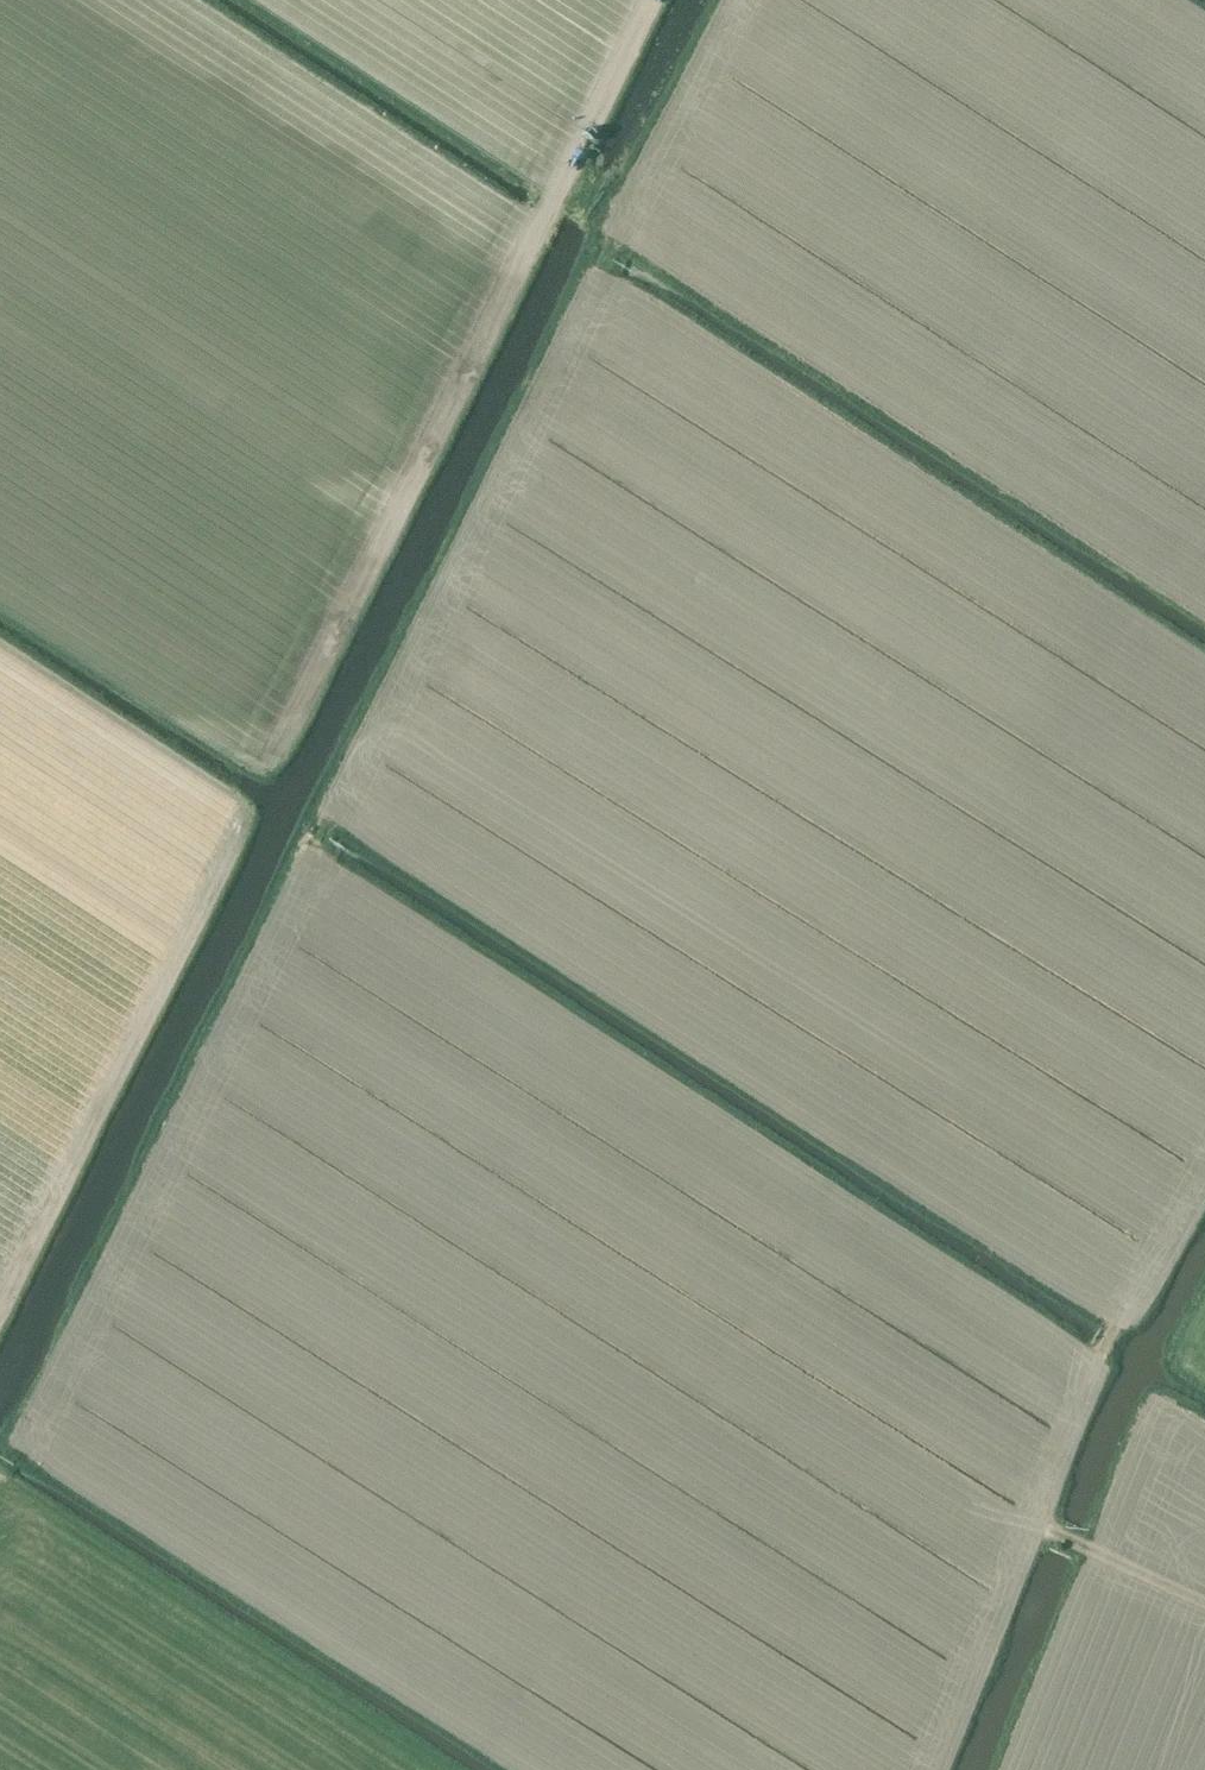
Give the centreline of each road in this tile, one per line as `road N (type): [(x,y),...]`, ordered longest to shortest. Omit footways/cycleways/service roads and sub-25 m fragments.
road 1 (track): [(620,228),(263,0)]
road 2 (track): [(1114,1319),(1035,1531),(1204,1609)]

